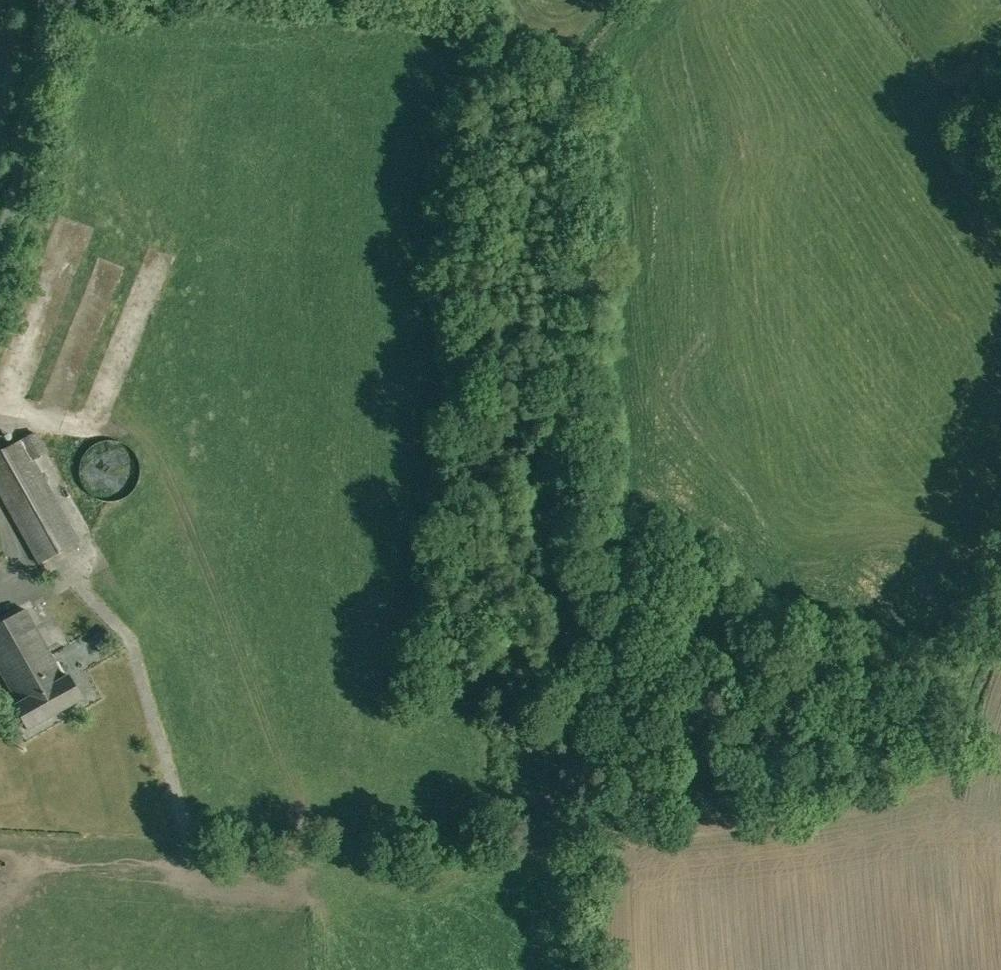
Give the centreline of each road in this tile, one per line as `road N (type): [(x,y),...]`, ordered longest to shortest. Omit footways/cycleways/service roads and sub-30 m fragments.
road 1 (unclassified): [(0,247),(52,0)]

